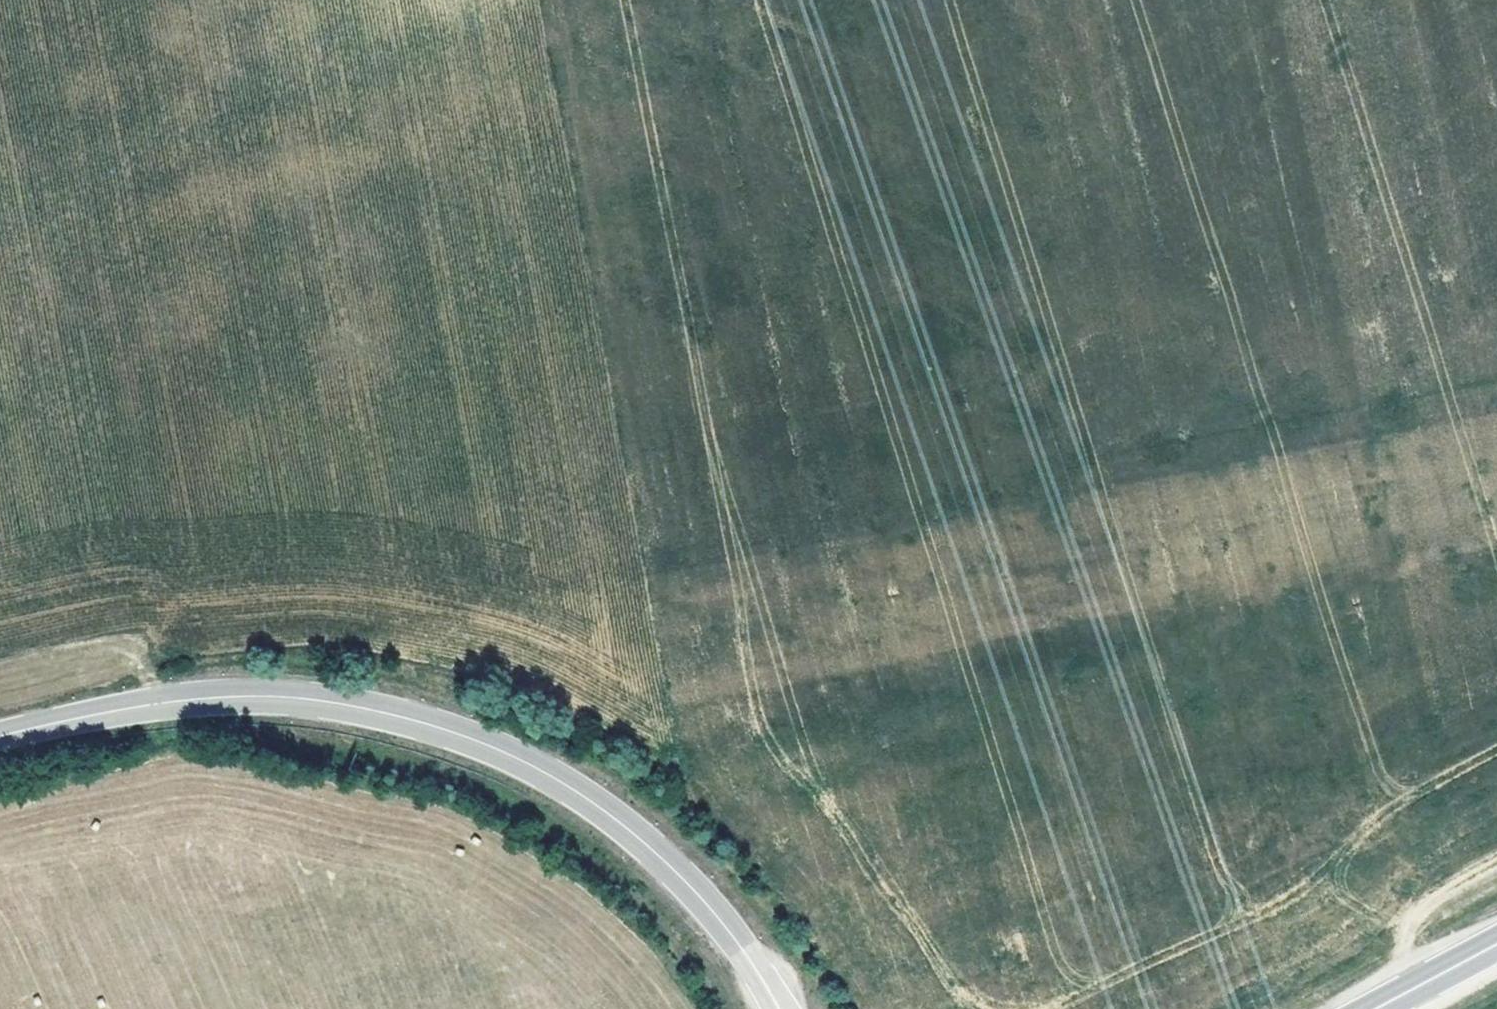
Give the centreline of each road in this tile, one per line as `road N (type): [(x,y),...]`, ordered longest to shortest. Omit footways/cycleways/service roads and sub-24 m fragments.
road 1 (tertiary): [(779,1001),(731,932),(652,848),(563,783),(453,732),(277,695),(145,704),(0,734)]
road 2 (secondary): [(1496,944),(1375,1008)]

